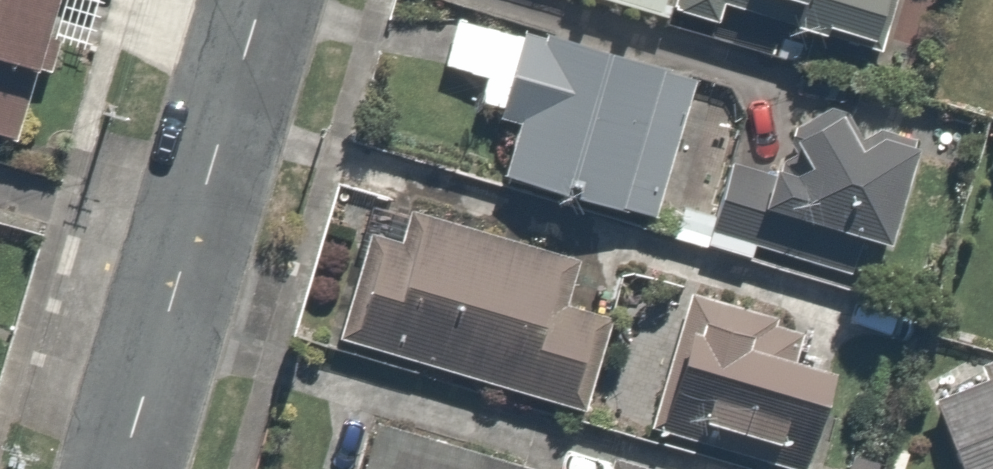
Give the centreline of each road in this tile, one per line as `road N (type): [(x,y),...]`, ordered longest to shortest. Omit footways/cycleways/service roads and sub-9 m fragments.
road 1 (residential): [(122,468),(261,0)]

